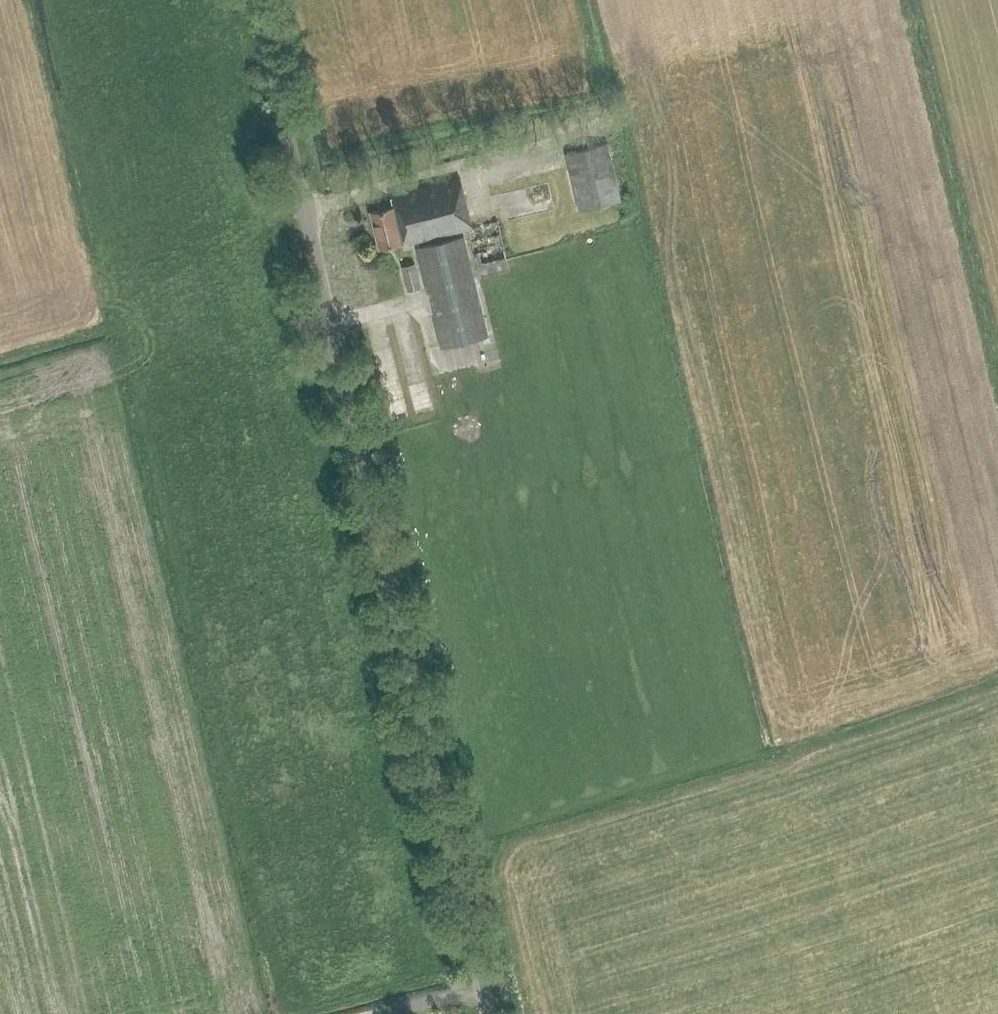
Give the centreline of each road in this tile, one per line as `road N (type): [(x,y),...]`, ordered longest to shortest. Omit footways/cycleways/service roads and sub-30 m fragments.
road 1 (unclassified): [(487,1013),(261,0)]

